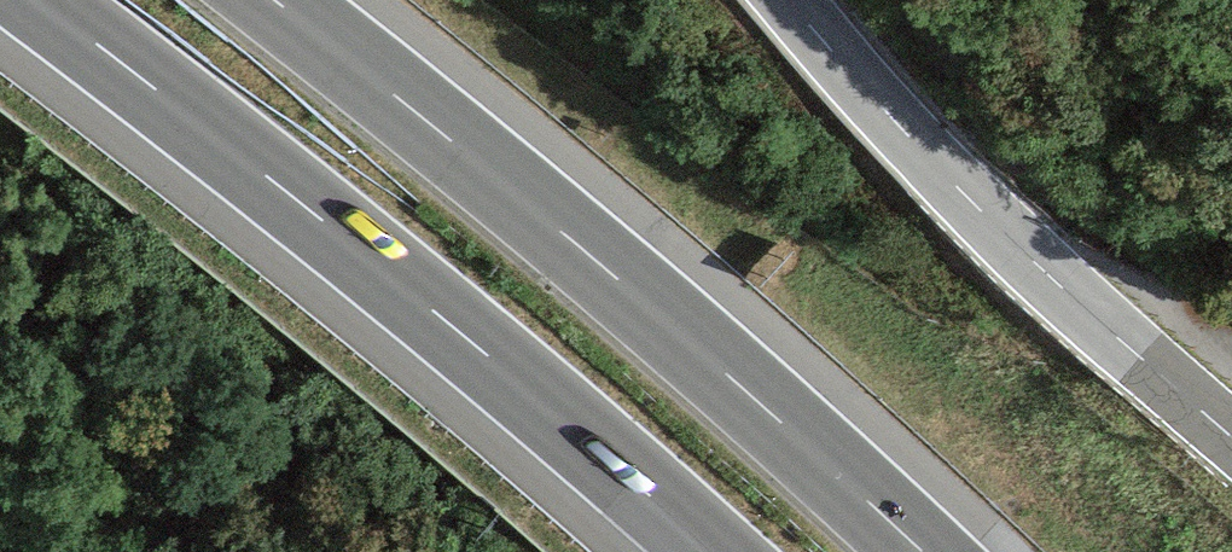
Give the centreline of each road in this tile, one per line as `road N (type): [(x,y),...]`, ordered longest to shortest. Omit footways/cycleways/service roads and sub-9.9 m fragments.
road 1 (motorway): [(34,0),(460,335),(707,551)]
road 2 (motorway): [(924,551),(703,349),(278,0)]
road 3 (secondary): [(788,0),(997,228),(1231,437)]

